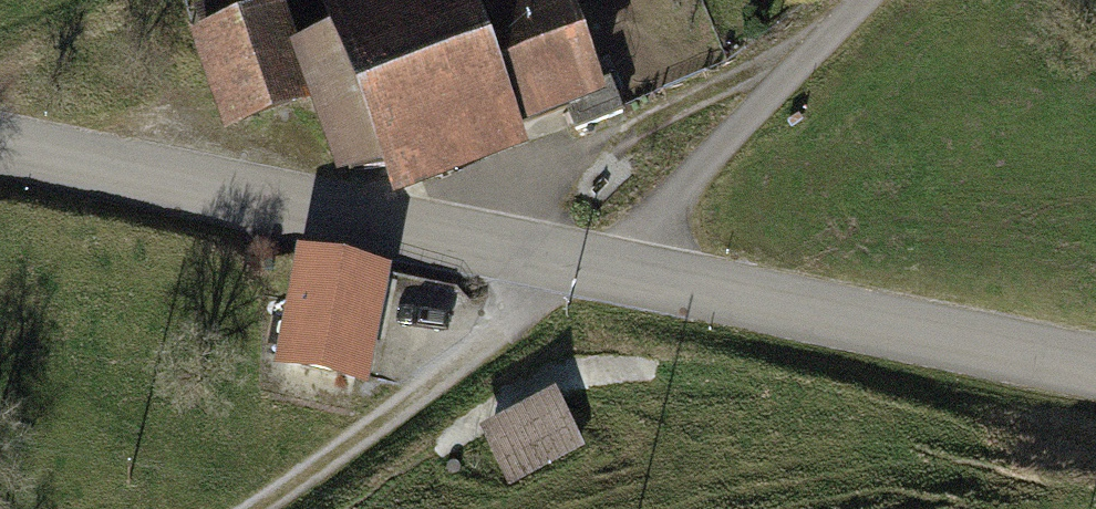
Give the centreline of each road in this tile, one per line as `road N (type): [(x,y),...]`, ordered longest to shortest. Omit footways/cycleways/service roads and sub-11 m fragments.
road 1 (unclassified): [(605,263),(0,146)]
road 2 (unclassified): [(1095,366),(605,263)]
road 3 (track): [(263,508),(605,263)]
road 4 (unclassified): [(859,0),(605,263)]
road 5 (track): [(171,0),(28,56),(0,75)]

